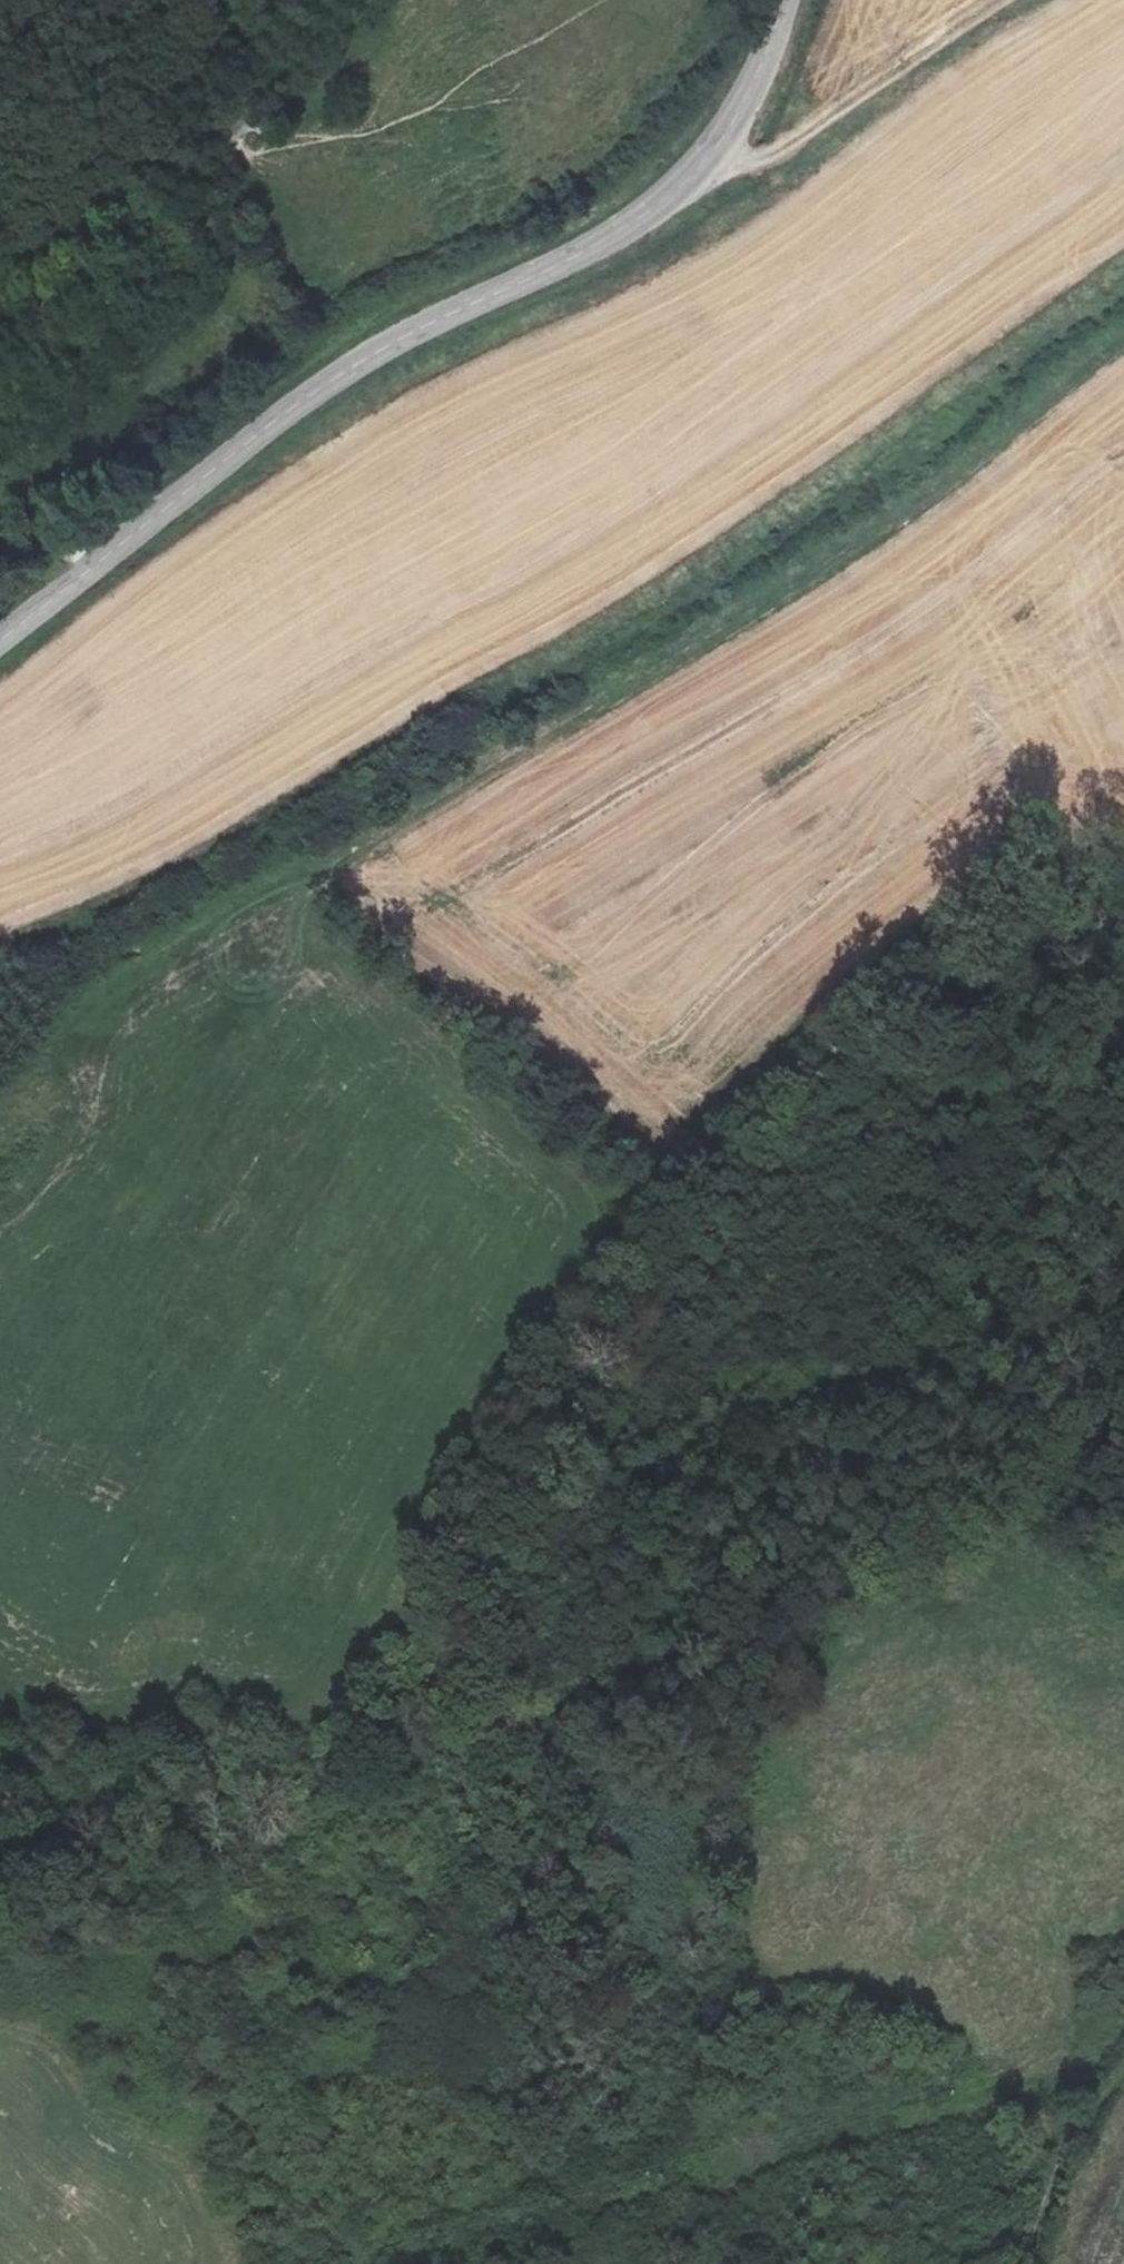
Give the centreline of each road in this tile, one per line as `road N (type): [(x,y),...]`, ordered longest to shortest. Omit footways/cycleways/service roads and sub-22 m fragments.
road 1 (tertiary): [(0,634),(378,336),(687,186),(795,32),(802,0)]
road 2 (track): [(1021,2263),(1068,2136),(1123,2065)]

